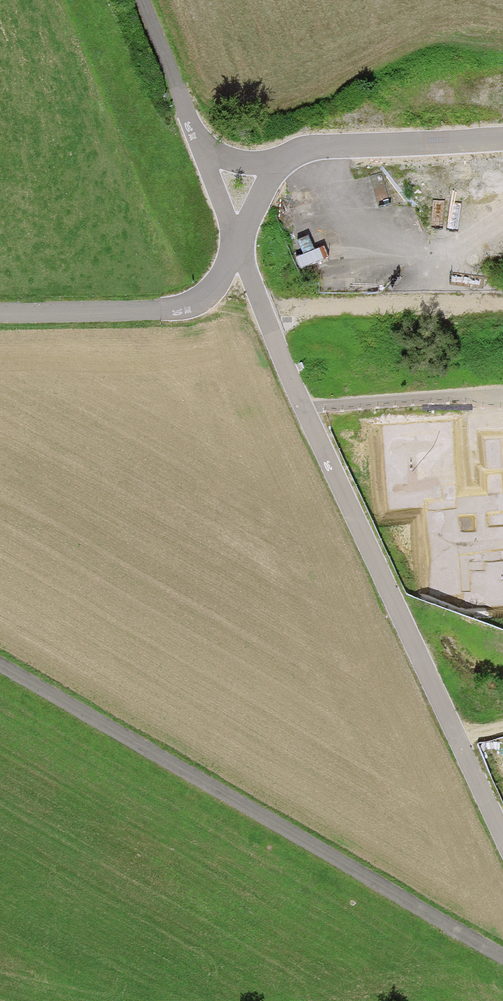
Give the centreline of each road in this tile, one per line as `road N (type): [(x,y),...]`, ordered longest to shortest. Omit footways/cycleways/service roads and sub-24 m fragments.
road 1 (unclassified): [(0,667),(502,957)]
road 2 (unclassified): [(306,409),(502,835)]
road 3 (unclassified): [(0,311),(181,311),(204,298),(237,245)]
road 4 (unclassified): [(502,139),(308,149),(282,160)]
road 5 (residential): [(502,400),(472,395),(306,409)]
road 6 (unclassified): [(237,245),(306,409)]
road 7 (unclassified): [(139,0),(203,154)]

